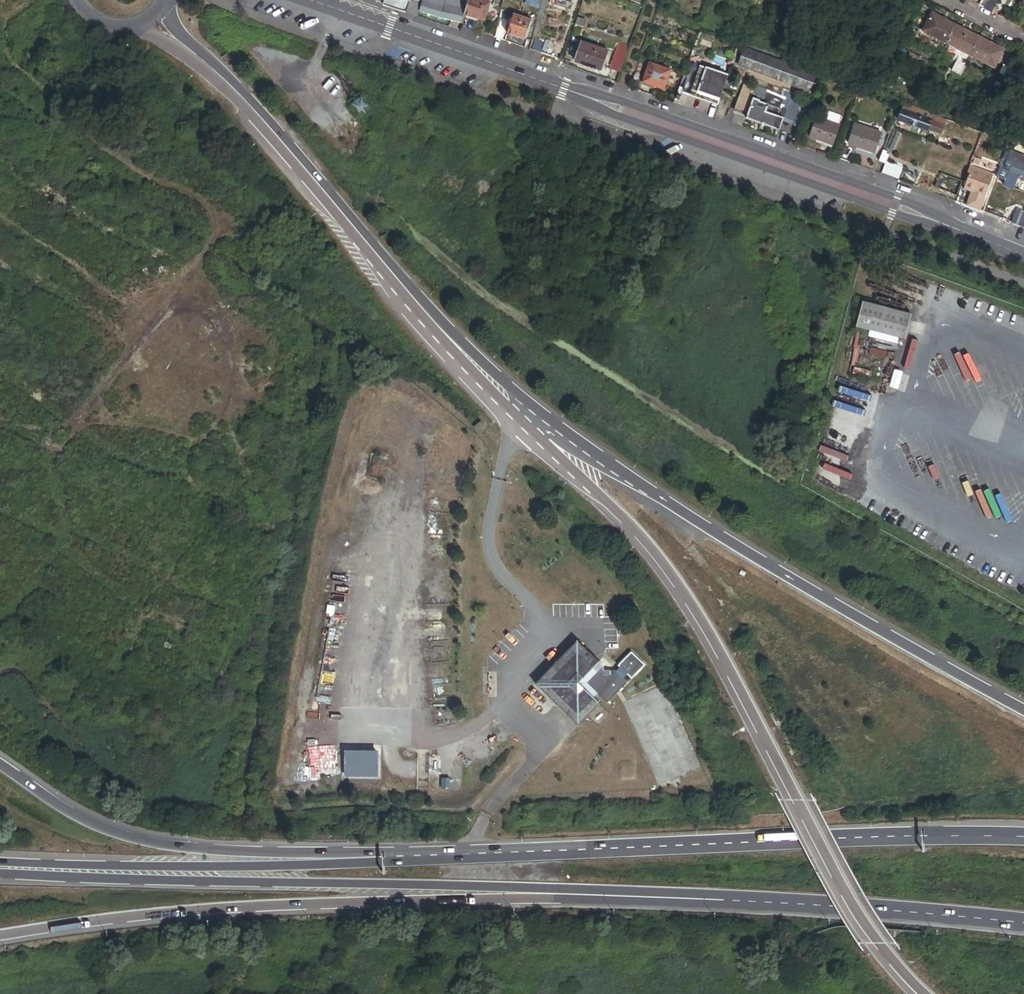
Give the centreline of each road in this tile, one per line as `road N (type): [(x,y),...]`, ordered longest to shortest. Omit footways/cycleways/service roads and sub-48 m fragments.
road 1 (secondary): [(306,0),(1023,256)]
road 2 (trunk): [(726,844),(366,854),(152,842),(84,821),(0,767)]
road 3 (motorway): [(0,936),(152,913),(301,902),(726,898)]
road 4 (trunk): [(726,844),(260,867),(0,864)]
road 5 (motorway): [(0,873),(726,898)]
road 6 (motorway): [(513,402),(559,464),(619,517),(693,609),(882,948),(922,993)]
road 7 (trunk): [(1023,708),(693,518),(513,402)]
road 8 (primary): [(513,402),(279,140),(174,39)]
road 9 (motorway): [(726,898),(1023,921)]
road 10 (trunk): [(1023,835),(726,844)]

